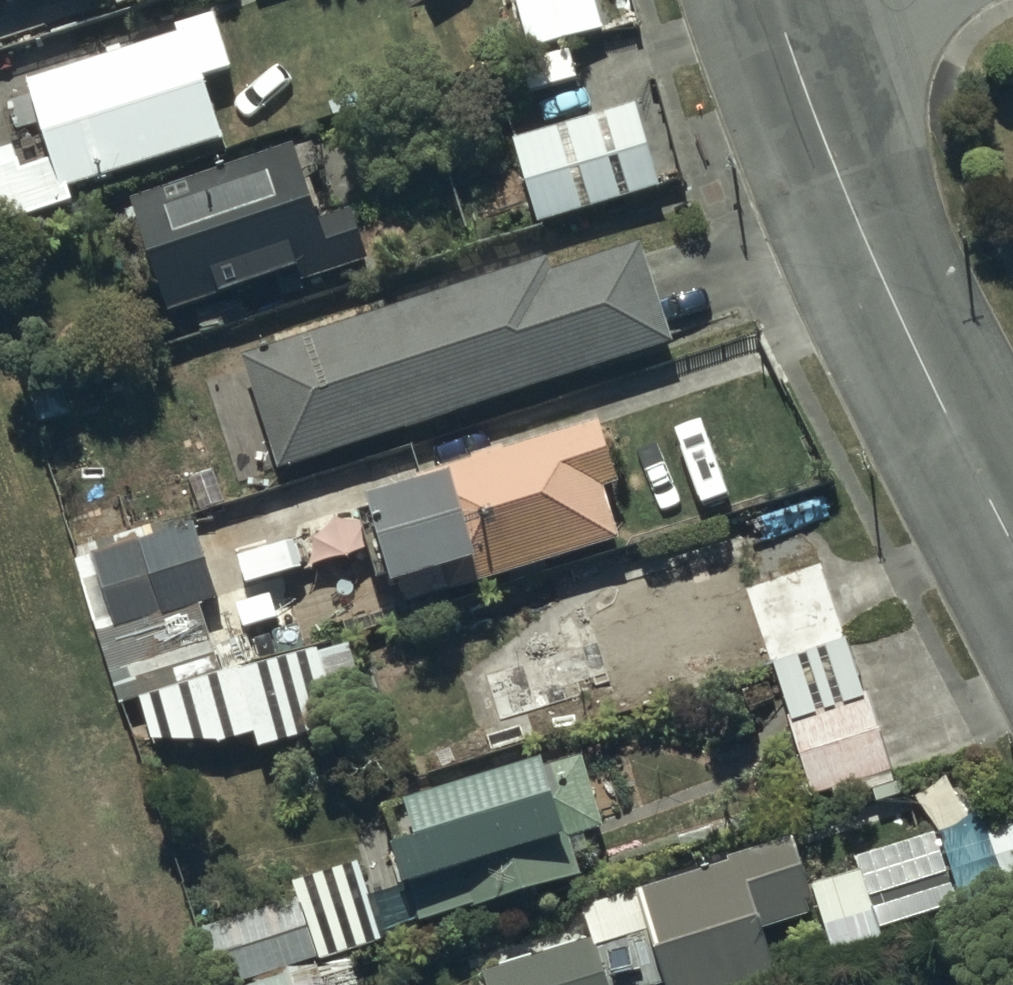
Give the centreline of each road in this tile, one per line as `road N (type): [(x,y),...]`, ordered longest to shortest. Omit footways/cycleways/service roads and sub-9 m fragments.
road 1 (tertiary): [(779,9),(866,270),(1012,551)]

